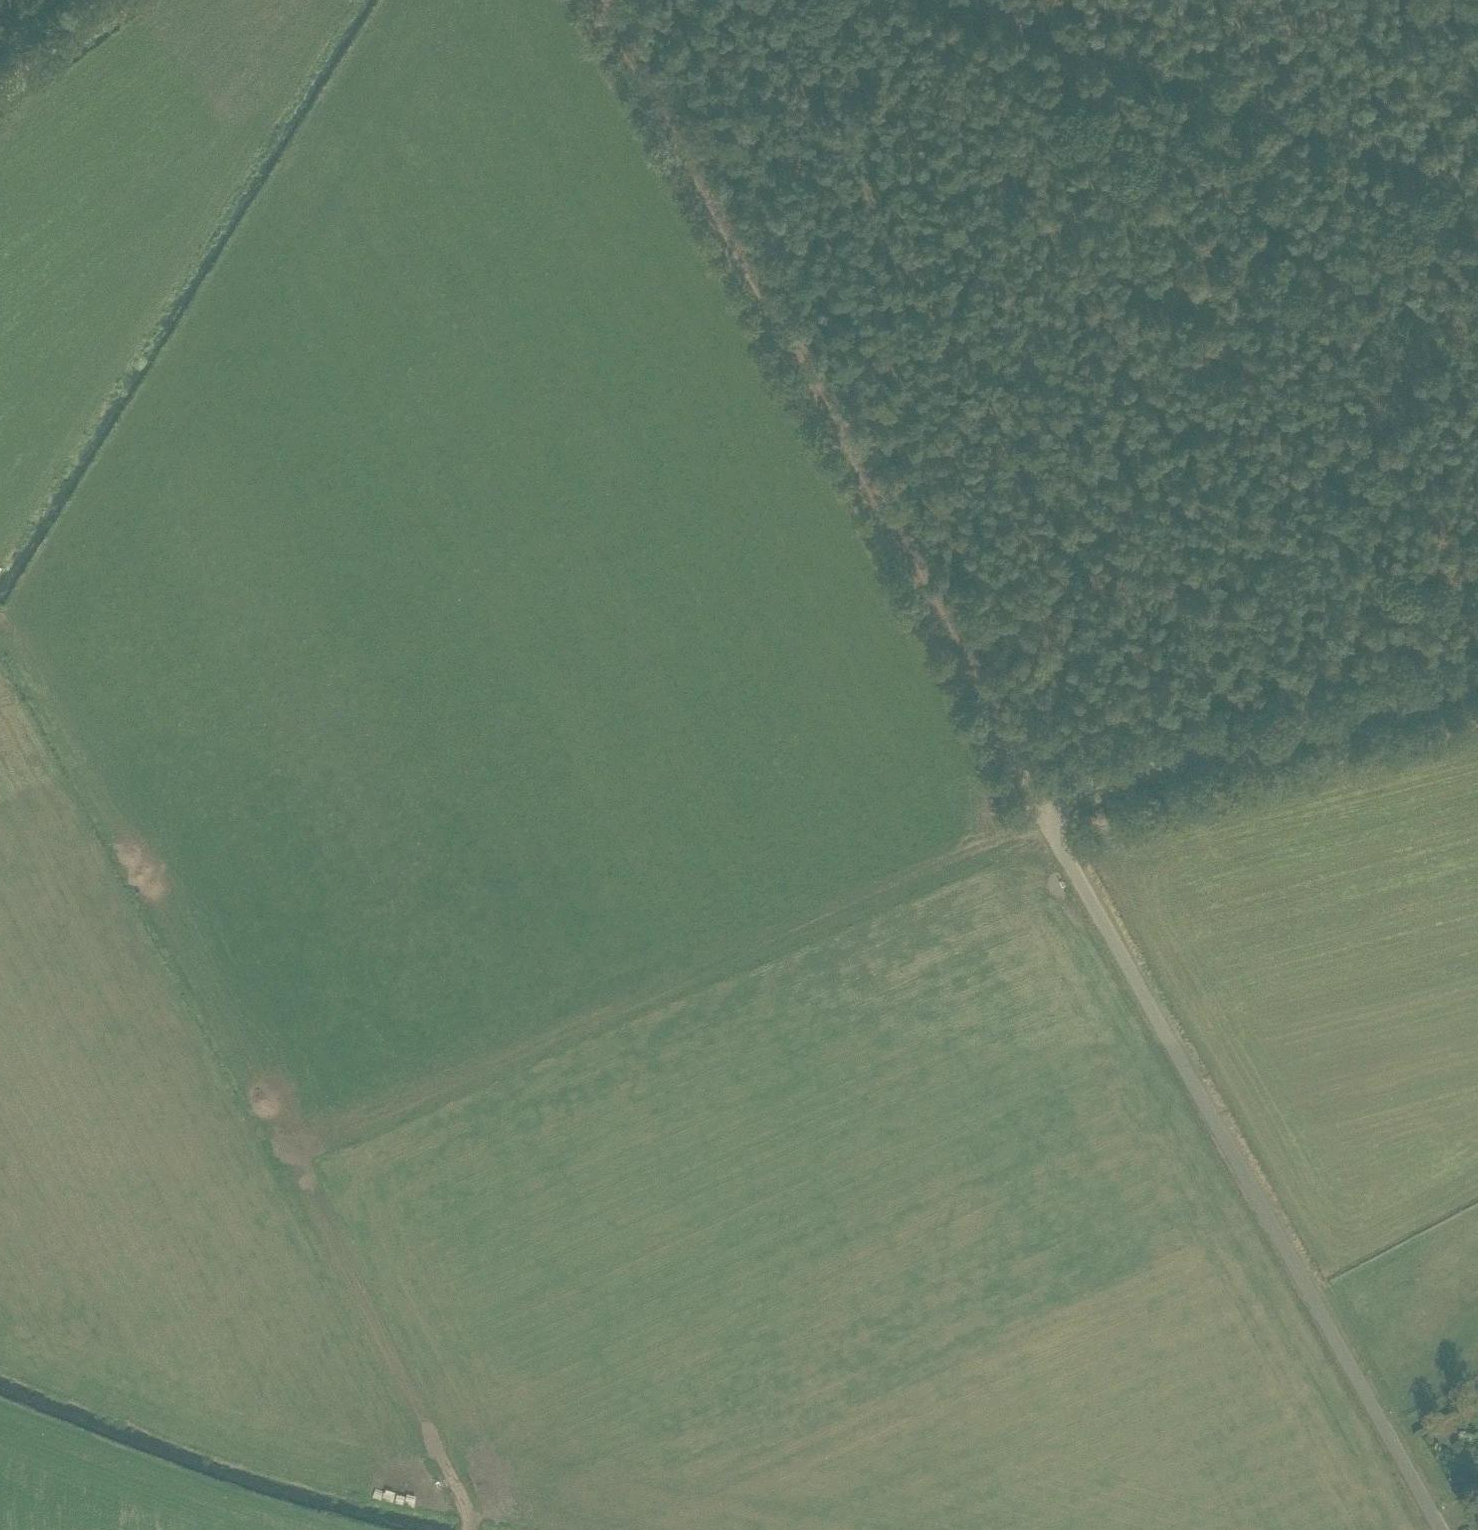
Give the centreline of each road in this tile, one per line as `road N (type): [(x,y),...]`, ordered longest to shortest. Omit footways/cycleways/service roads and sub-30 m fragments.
road 1 (track): [(598,0),(1037,795)]
road 2 (unclassified): [(1037,795),(1443,1529)]
road 3 (track): [(976,0),(1477,179)]
road 4 (unclassified): [(1037,795),(1477,679)]

